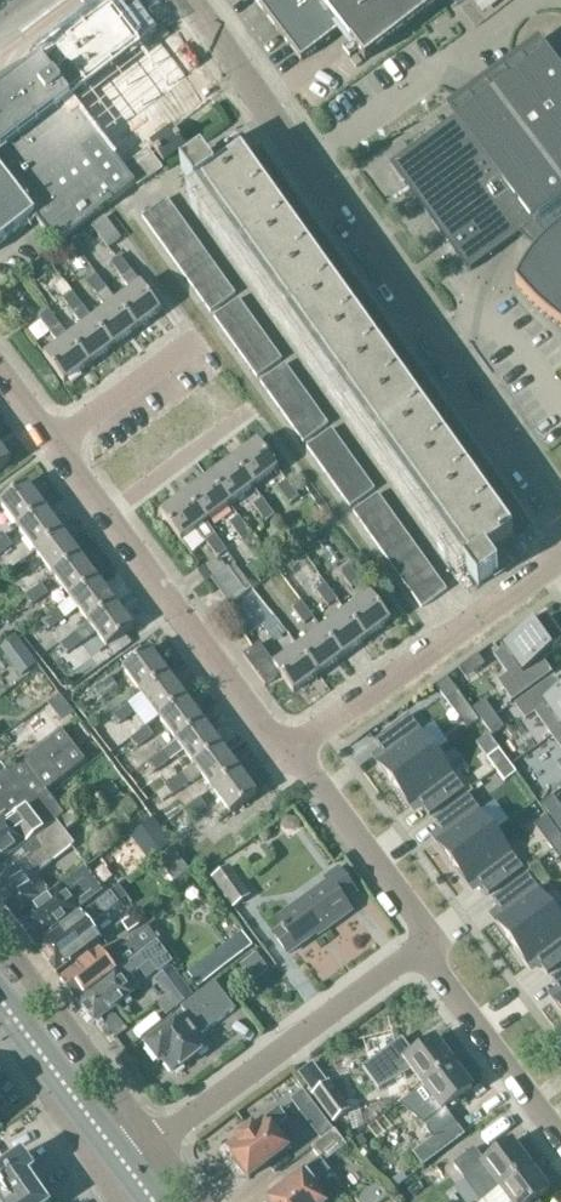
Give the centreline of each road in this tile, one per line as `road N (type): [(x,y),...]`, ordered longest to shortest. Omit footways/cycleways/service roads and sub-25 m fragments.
road 1 (unclassified): [(560,521),(189,0)]
road 2 (unclassified): [(292,755),(52,451)]
road 3 (unclassified): [(560,559),(292,755)]
road 4 (unclassified): [(154,1143),(421,949)]
road 5 (unclassified): [(154,1143),(0,939)]
road 6 (unclassified): [(421,949),(434,939),(292,755)]
road 7 (unclassified): [(560,1137),(421,949)]
road 8 (unclassified): [(52,451),(188,345)]
road 9 (unclassified): [(33,1042),(50,1094),(105,1180)]
road 10 (tertiary): [(125,1165),(33,1042)]

